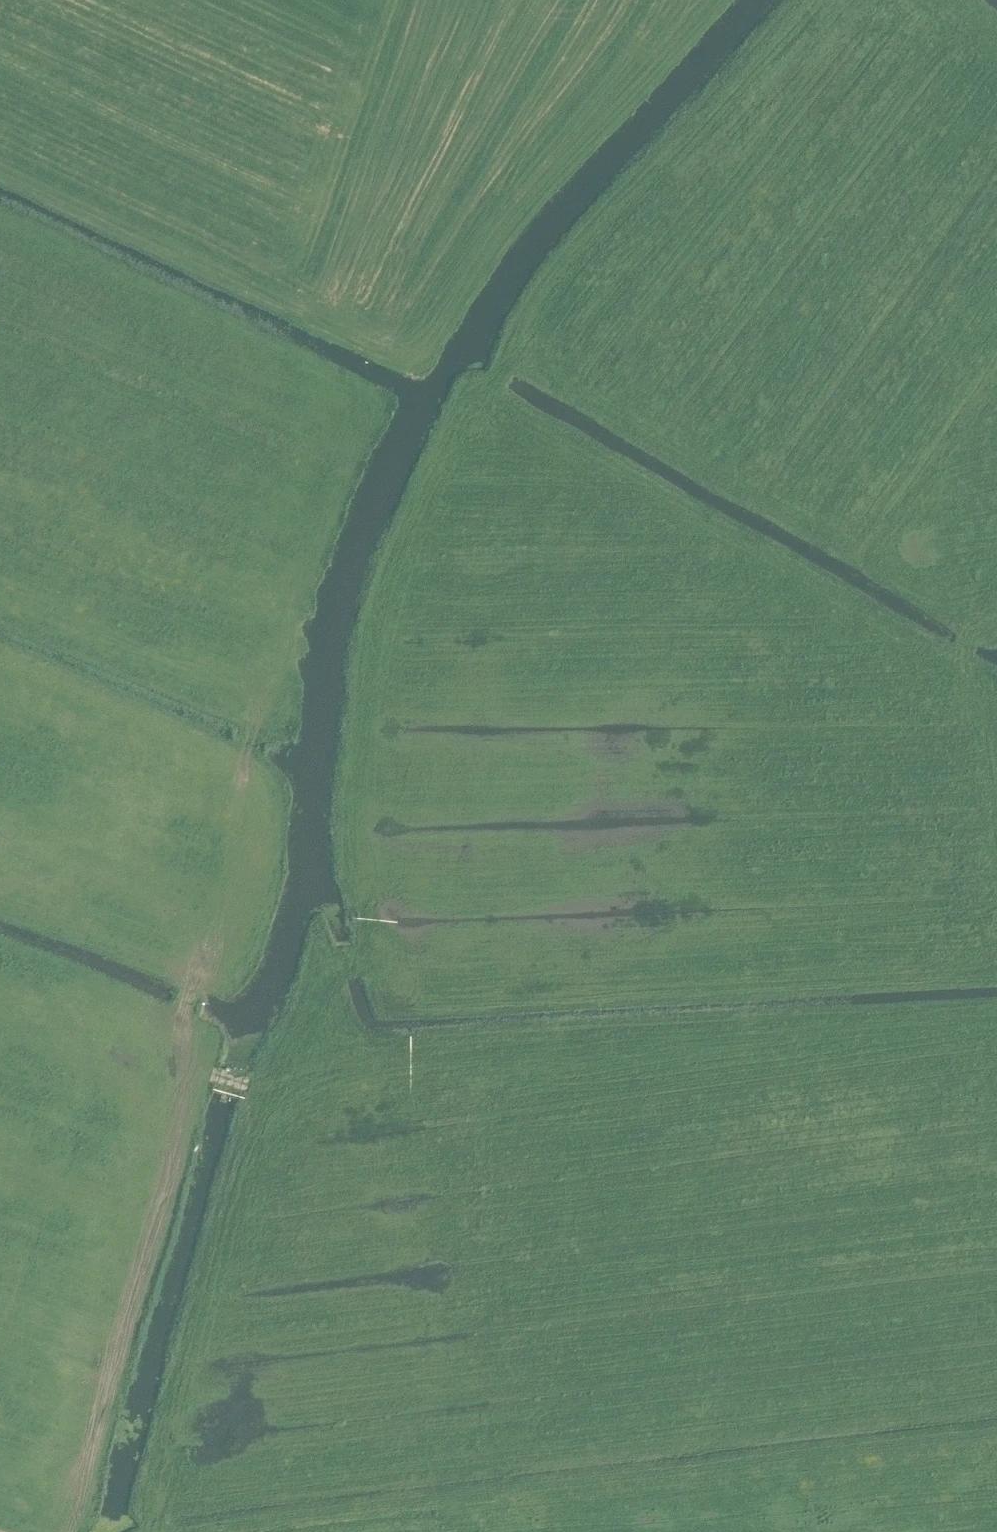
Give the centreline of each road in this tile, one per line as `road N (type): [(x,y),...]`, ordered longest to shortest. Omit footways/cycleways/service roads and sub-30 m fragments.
road 1 (track): [(552,300),(453,452),(370,656),(364,822),(373,941),(329,983),(278,1098)]
road 2 (track): [(996,1029),(300,1081),(278,1098)]
road 3 (track): [(278,1098),(261,1127),(142,1531)]

